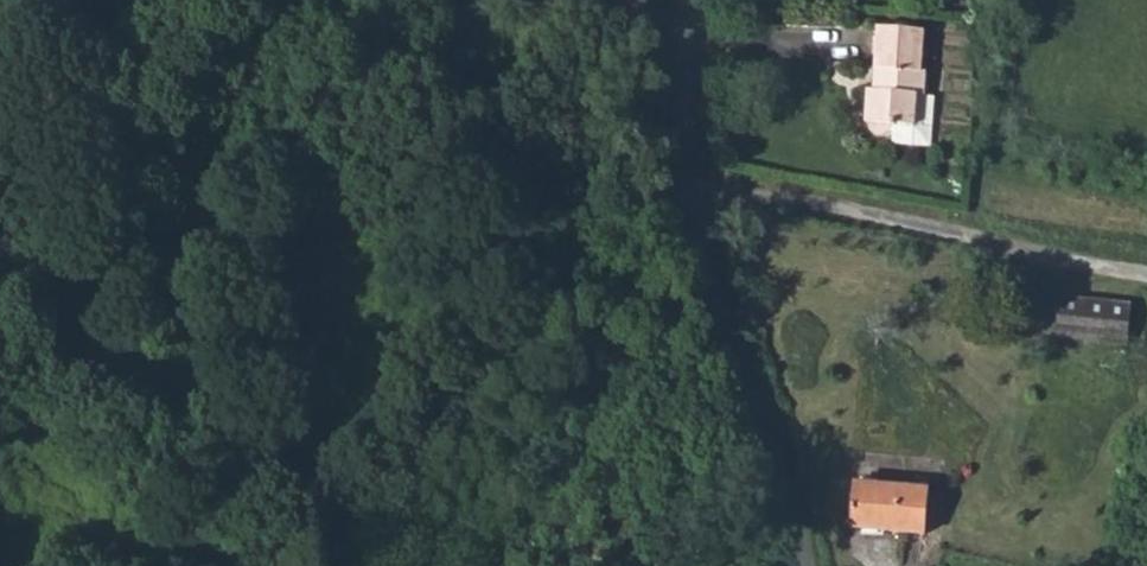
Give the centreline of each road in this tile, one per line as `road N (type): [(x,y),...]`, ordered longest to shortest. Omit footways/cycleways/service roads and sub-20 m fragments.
road 1 (residential): [(696,0),(698,163),(722,298),(790,478),(807,565)]

